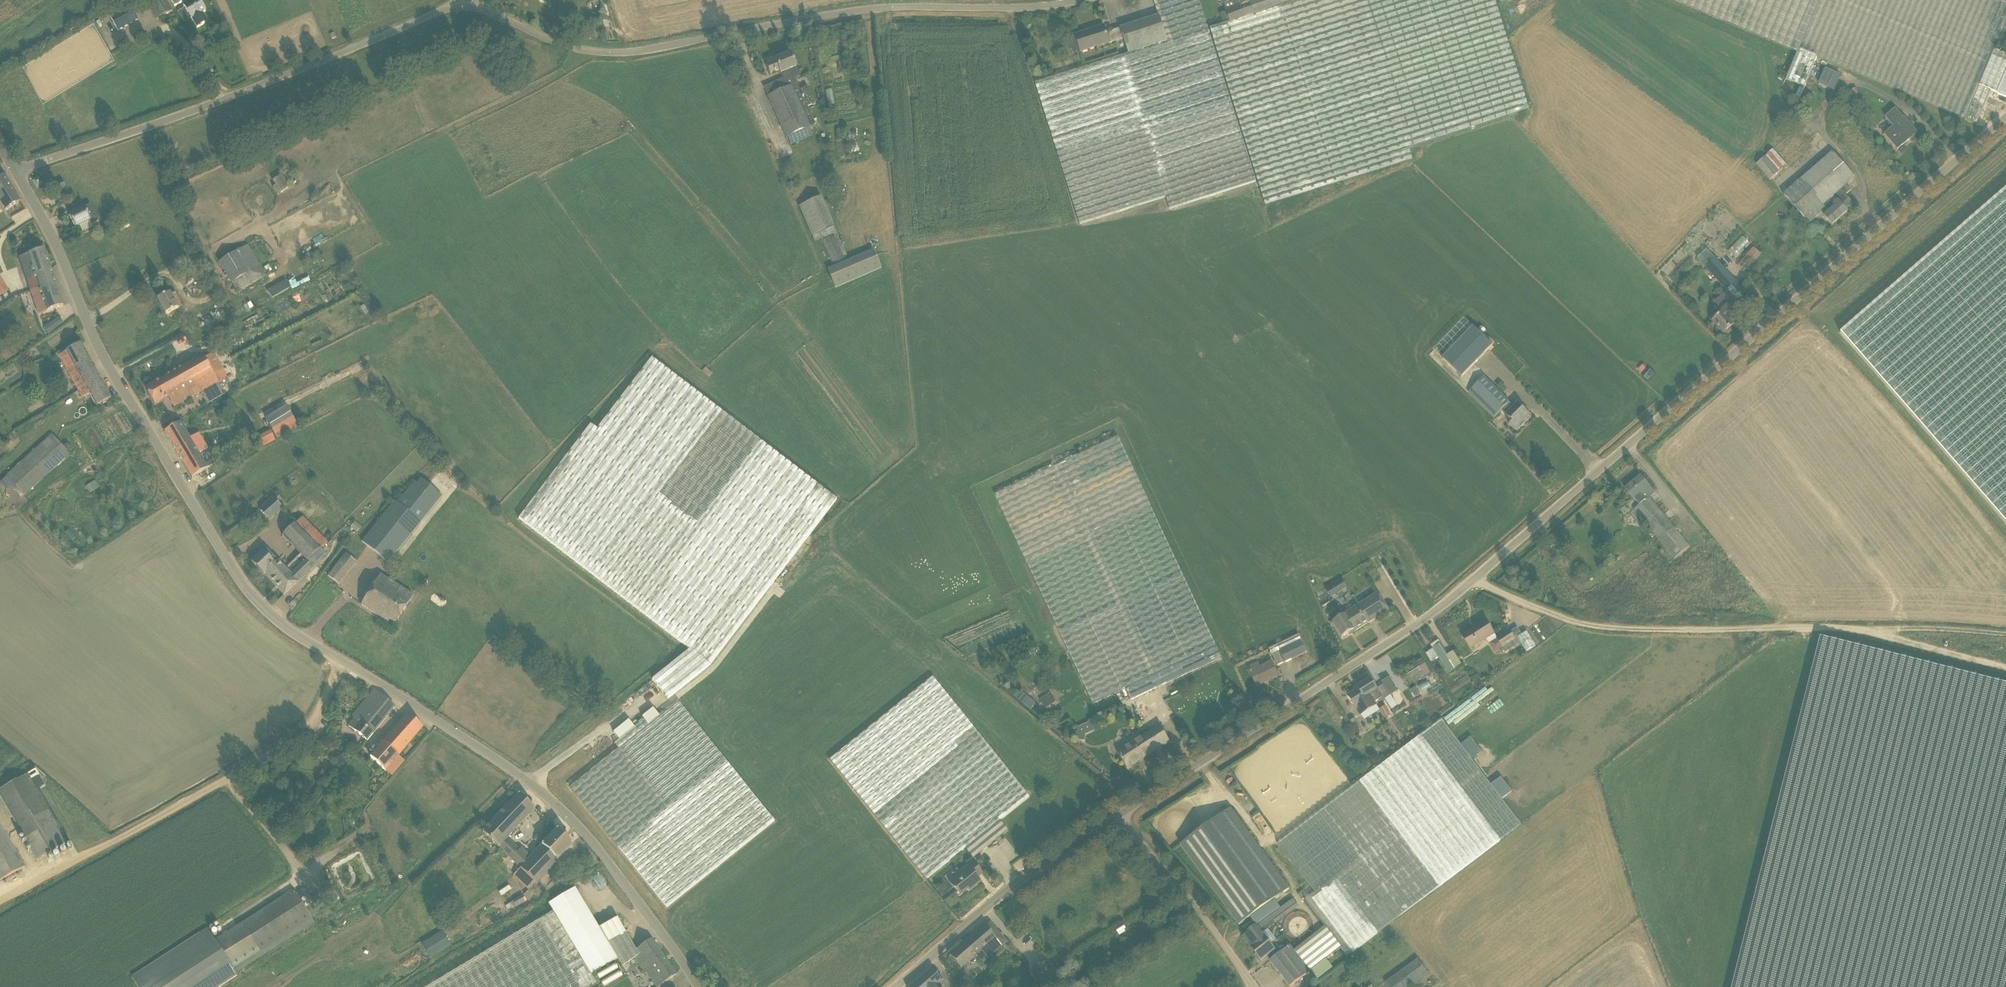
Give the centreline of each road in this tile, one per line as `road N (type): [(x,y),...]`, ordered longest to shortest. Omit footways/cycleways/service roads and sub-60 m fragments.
road 1 (unclassified): [(1116,815),(1422,621),(2005,116)]
road 2 (unclassified): [(17,173),(447,9),(466,7),(545,39),(613,53),(896,7),(1081,0)]
road 3 (unclassified): [(699,986),(563,811),(433,718),(294,634),(239,581),(118,383),(17,173)]
road 4 (track): [(1474,580),(1601,628),(2005,636)]
road 5 (track): [(343,661),(309,728),(280,750),(0,906)]
road 6 (unclassified): [(896,986),(1018,880),(1116,815)]
road 7 (unclassified): [(1253,986),(1116,815)]

